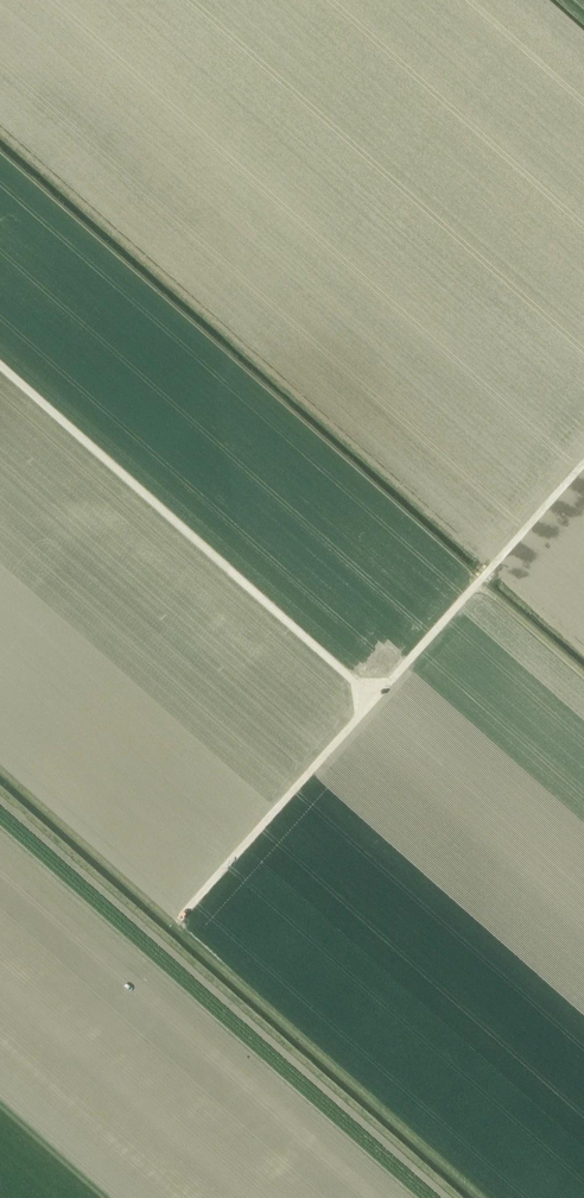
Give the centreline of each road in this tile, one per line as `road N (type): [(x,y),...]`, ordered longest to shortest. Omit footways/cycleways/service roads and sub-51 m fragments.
road 1 (track): [(0,365),(374,698),(583,463)]
road 2 (track): [(374,698),(179,918)]

